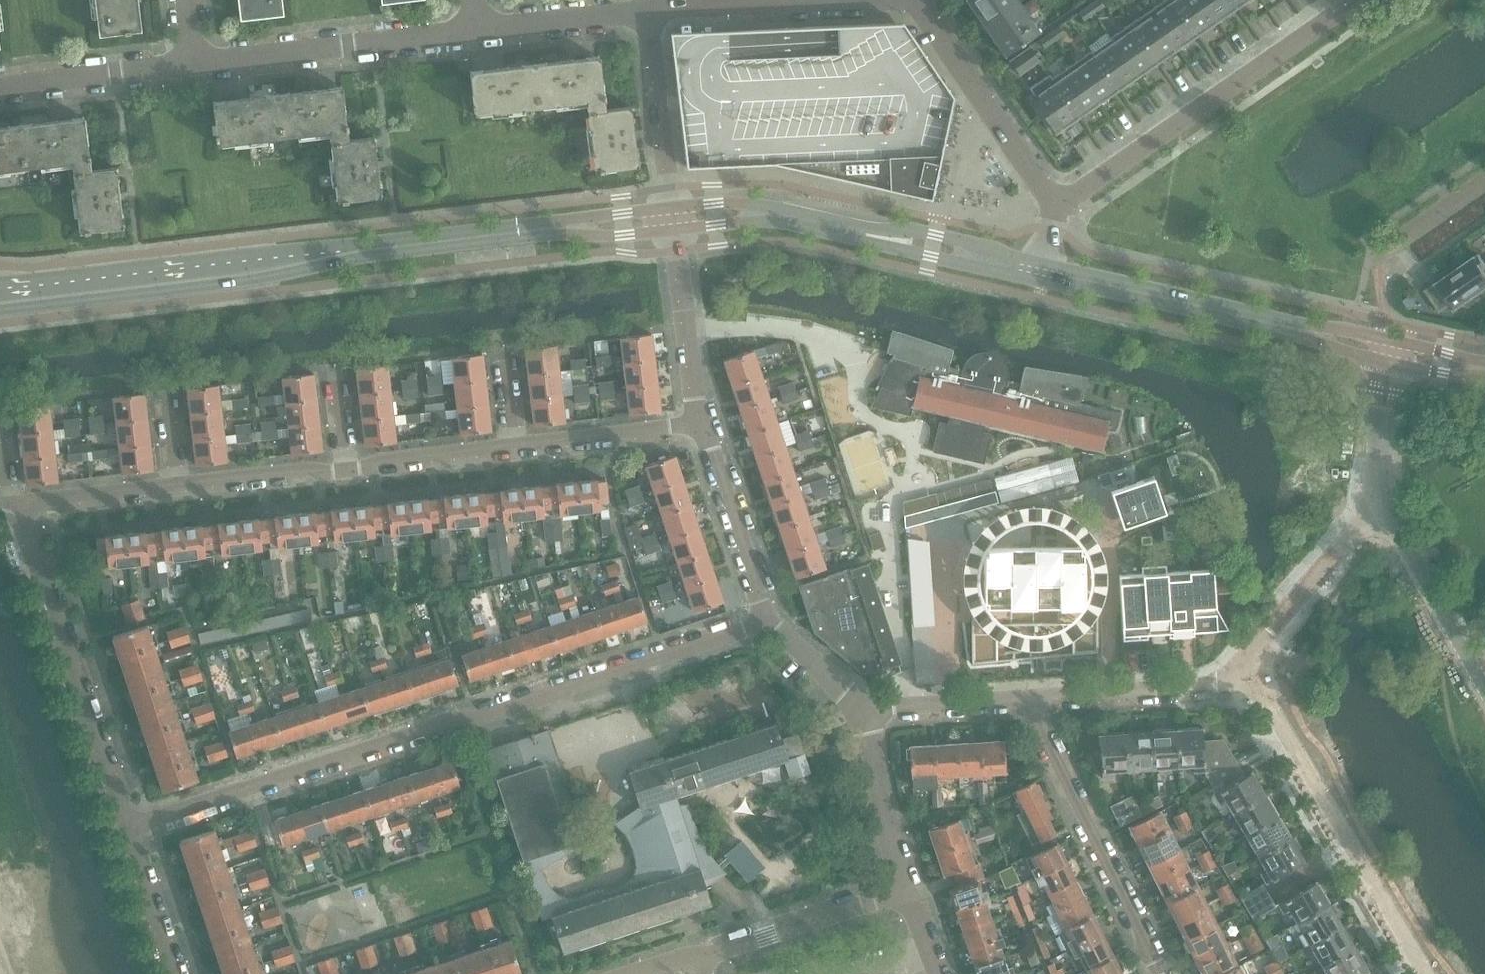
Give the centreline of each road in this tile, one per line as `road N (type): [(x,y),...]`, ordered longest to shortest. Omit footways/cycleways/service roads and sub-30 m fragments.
road 1 (secondary): [(675,221),(0,301)]
road 2 (residential): [(124,828),(766,623)]
road 3 (residential): [(1061,205),(1359,0)]
road 4 (residential): [(1240,671),(1422,973)]
road 5 (residential): [(124,828),(11,497)]
road 6 (residential): [(1167,973),(1026,701)]
road 7 (residential): [(196,66),(479,28)]
road 8 (residential): [(1061,205),(916,0)]
road 9 (secondary): [(1039,271),(1279,325)]
road 10 (residential): [(1484,693),(1376,501)]
road 11 (residential): [(700,962),(908,891)]
road 12 (residential): [(1026,701),(1213,687),(1240,671)]
road 13 (residential): [(1240,671),(1376,501)]
road 14 (residential): [(675,221),(647,11)]
road 15 (residential): [(675,221),(707,426)]
road 16 (residential): [(707,426),(766,623)]
road 17 (residential): [(0,87),(196,66)]
road 18 (residential): [(515,452),(707,426)]
road 19 (secondary): [(1039,271),(997,251),(883,228),(856,232)]
road 20 (secondary): [(856,232),(881,247),(1039,271)]
road 21 (residential): [(908,891),(886,824),(869,710)]
road 22 (secondary): [(856,232),(762,215),(675,221)]
road 23 (residential): [(180,482),(351,467)]
road 24 (residential): [(11,497),(180,482)]
road 25 (residential): [(479,28),(647,11)]
road 26 (residential): [(351,467),(515,452)]
road 27 (residential): [(869,710),(1026,701)]
road 28 (residential): [(174,973),(124,828)]
road 29 (residential): [(647,11),(789,0)]
road 30 (residential): [(1376,501),(1391,364)]
road 31 (residential): [(766,623),(869,710)]
road 32 (residential): [(1378,263),(1484,185)]

